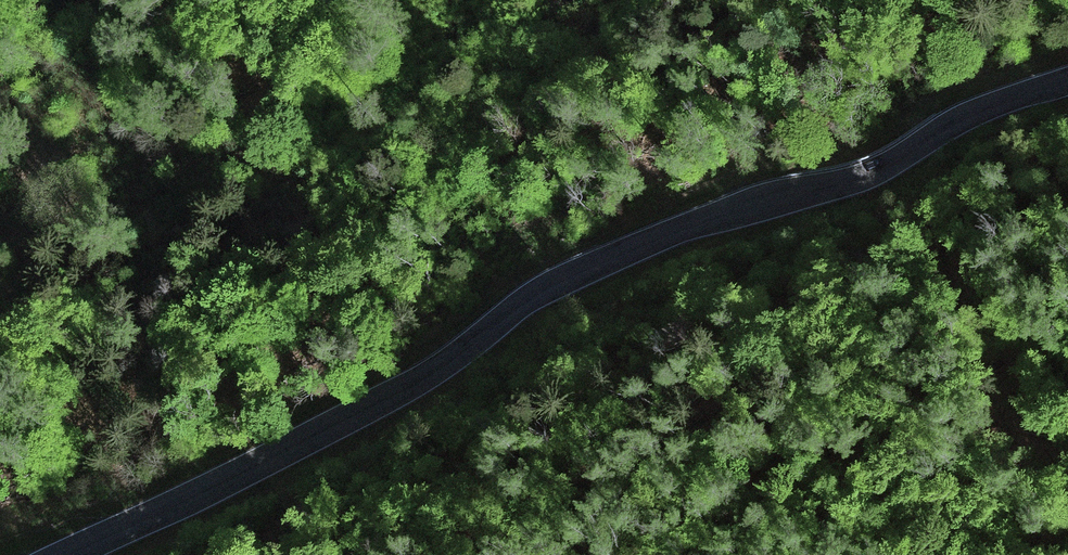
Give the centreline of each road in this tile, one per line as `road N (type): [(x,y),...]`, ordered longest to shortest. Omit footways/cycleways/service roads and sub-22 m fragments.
road 1 (tertiary): [(66,554),(361,414),(573,277),(693,228),(866,178),(962,120),(1067,83)]
road 2 (trunk): [(866,0),(7,554)]

